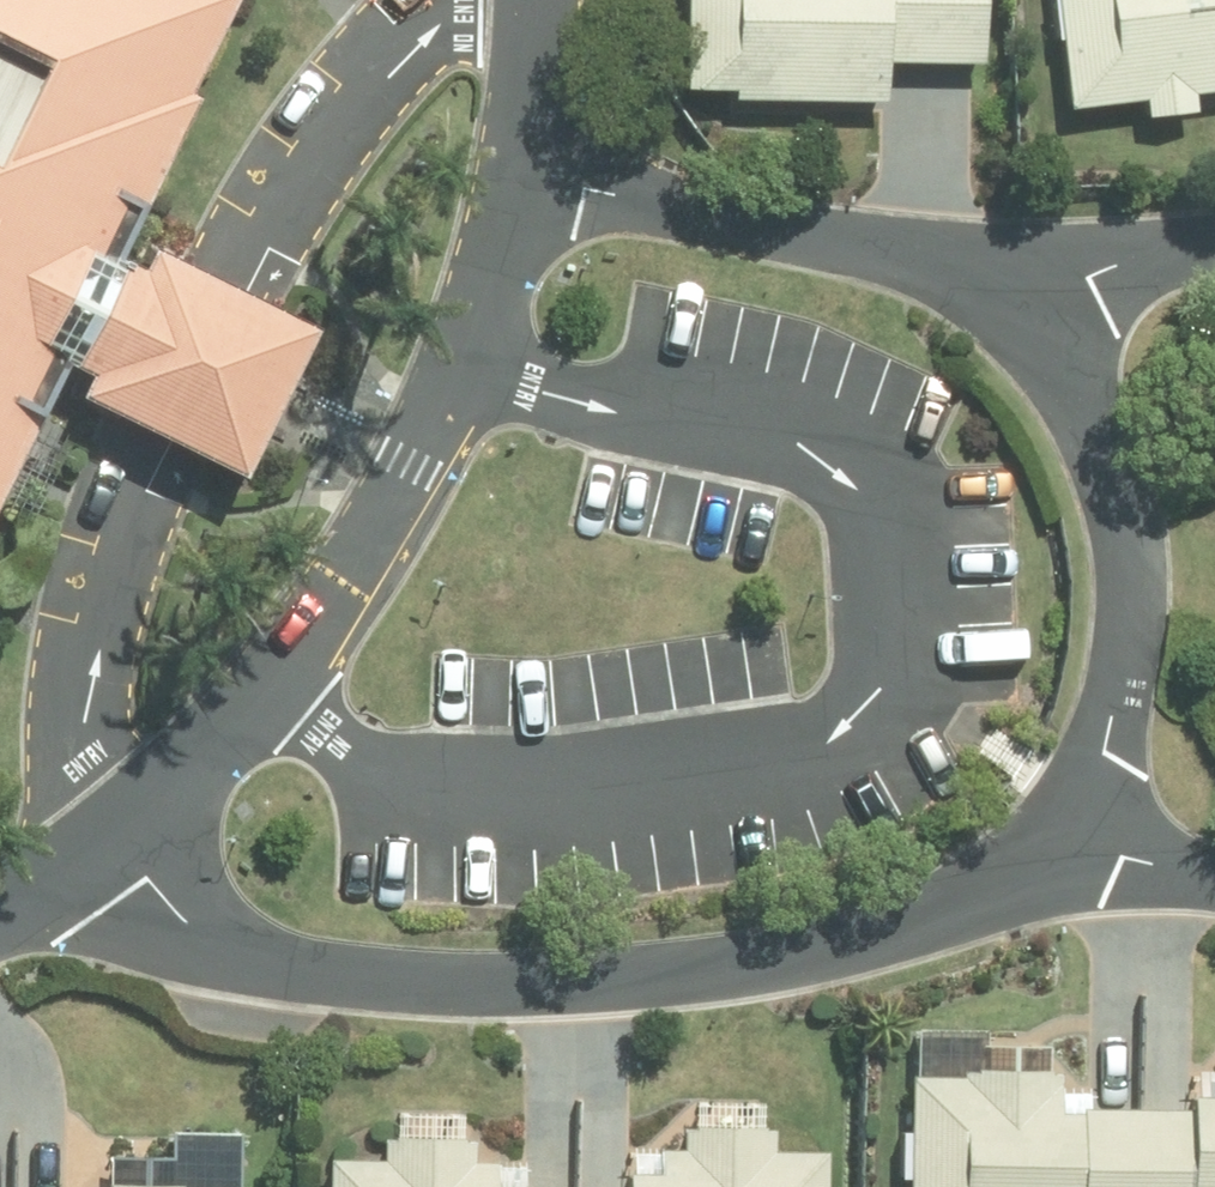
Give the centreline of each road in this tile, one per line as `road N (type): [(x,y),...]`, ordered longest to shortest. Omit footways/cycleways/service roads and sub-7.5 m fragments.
road 1 (residential): [(1058,836),(1006,883),(851,951),(524,991),(349,984),(272,966),(203,934),(102,846)]
road 2 (residential): [(517,171),(503,271),(478,365),(383,530),(276,691),(188,779),(102,846)]
road 3 (residential): [(1027,319),(1066,363),(1095,416),(1119,480),(1131,550),(1118,690),(1097,756),(1058,836)]
road 4 (residential): [(517,171),(910,265),(972,286),(1027,319)]
road 5 (residential): [(1027,319),(1141,263),(1214,249)]
road 6 (residential): [(526,0),(517,171)]
road 7 (residential): [(1058,836),(1214,877)]

